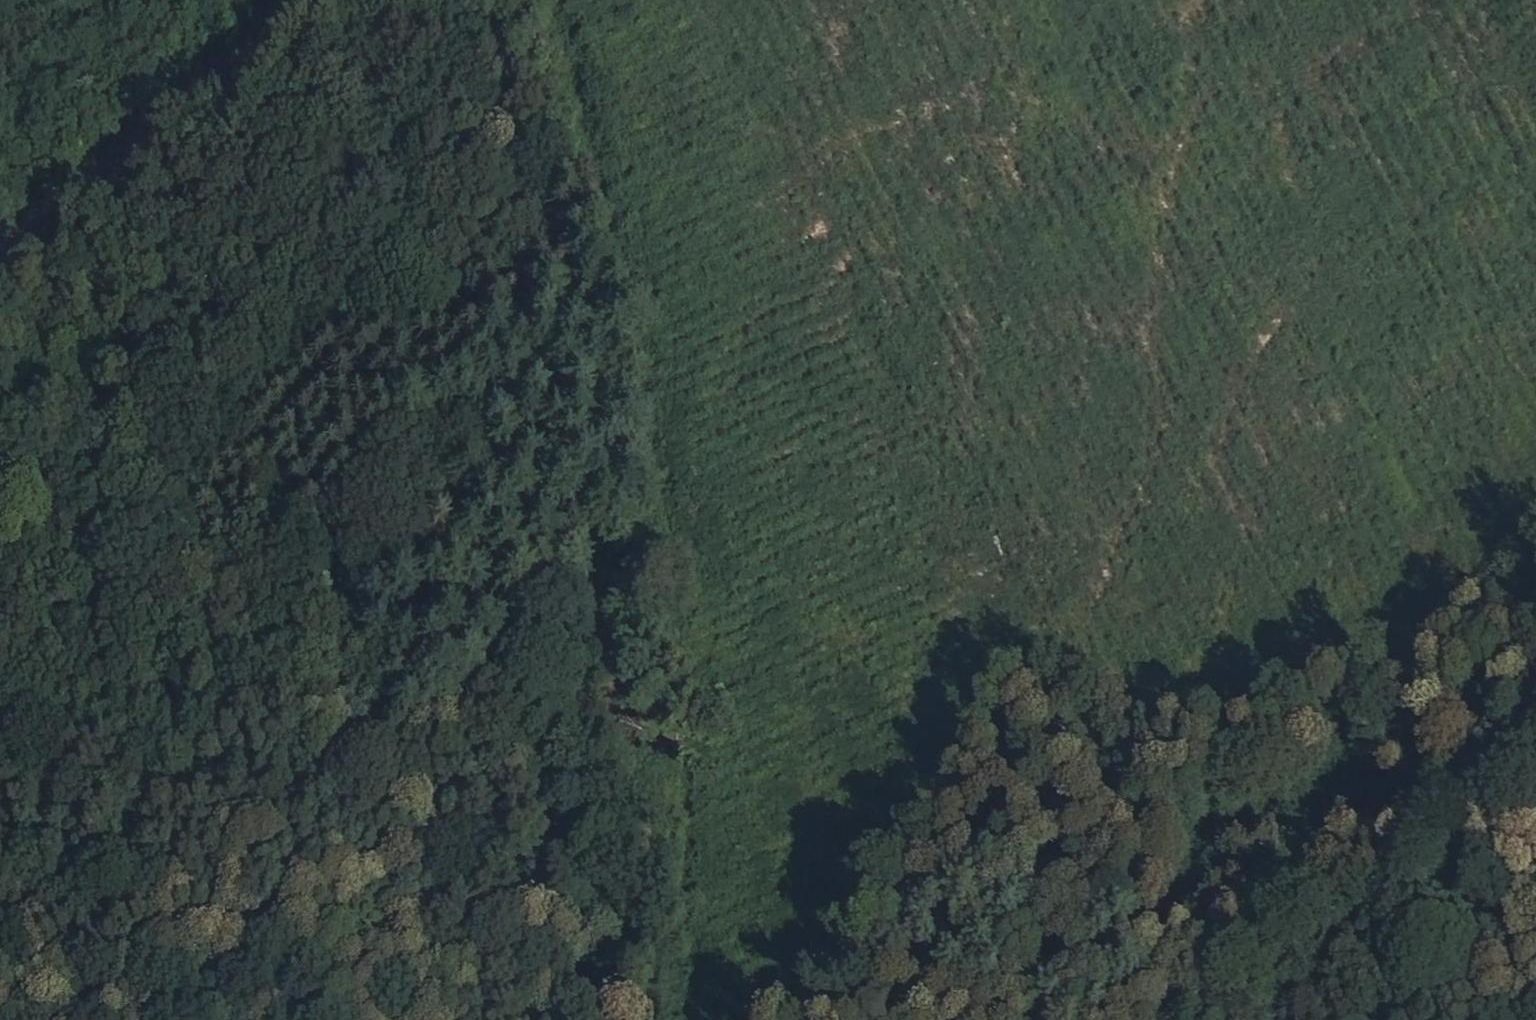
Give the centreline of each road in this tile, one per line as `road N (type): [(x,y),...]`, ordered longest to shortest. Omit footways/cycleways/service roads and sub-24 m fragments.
road 1 (tertiary): [(0,259),(167,117),(340,0)]

